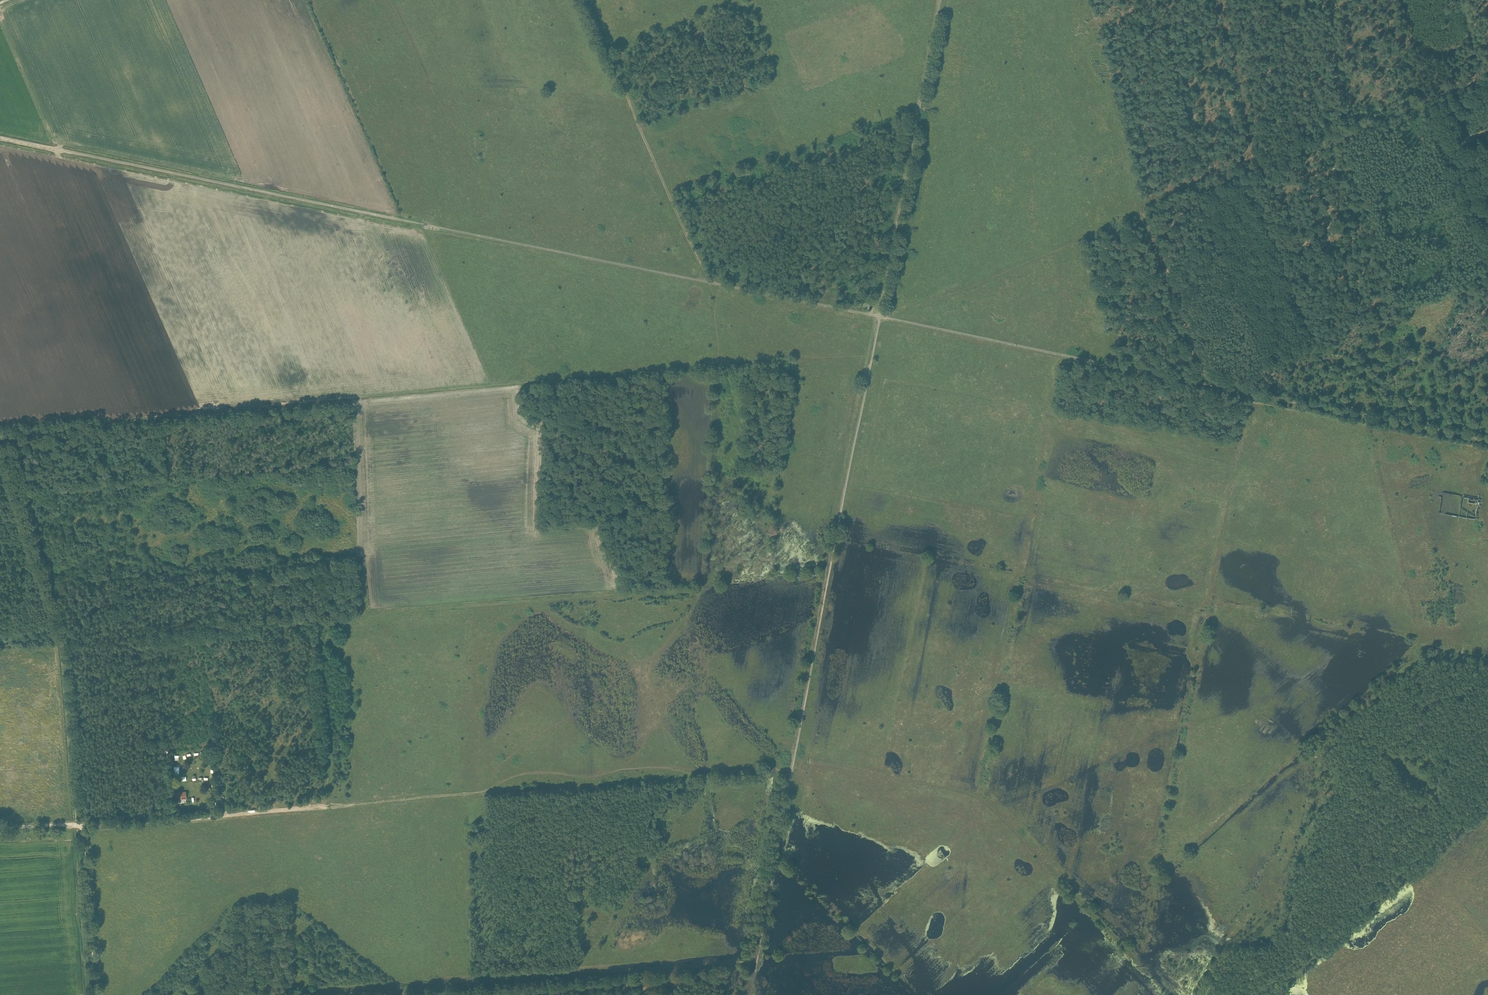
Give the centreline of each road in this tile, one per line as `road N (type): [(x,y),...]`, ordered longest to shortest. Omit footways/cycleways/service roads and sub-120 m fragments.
road 1 (track): [(5,438),(717,363)]
road 2 (track): [(0,140),(421,226)]
road 3 (track): [(756,964),(366,994)]
road 4 (track): [(875,315),(937,0)]
road 5 (track): [(587,0),(709,282)]
road 6 (track): [(82,824),(355,804)]
road 7 (track): [(709,282),(800,360),(856,435)]
road 8 (track): [(1487,77),(1325,141)]

